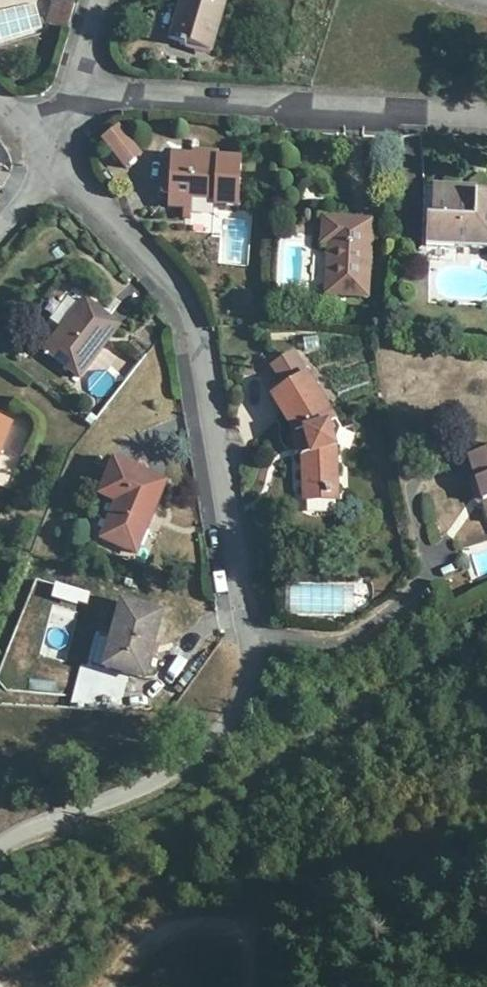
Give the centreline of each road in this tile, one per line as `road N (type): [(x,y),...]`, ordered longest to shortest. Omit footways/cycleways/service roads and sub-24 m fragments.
road 1 (residential): [(0,846),(159,781),(238,709),(253,635),(190,305),(61,166)]
road 2 (residential): [(78,92),(486,113)]

